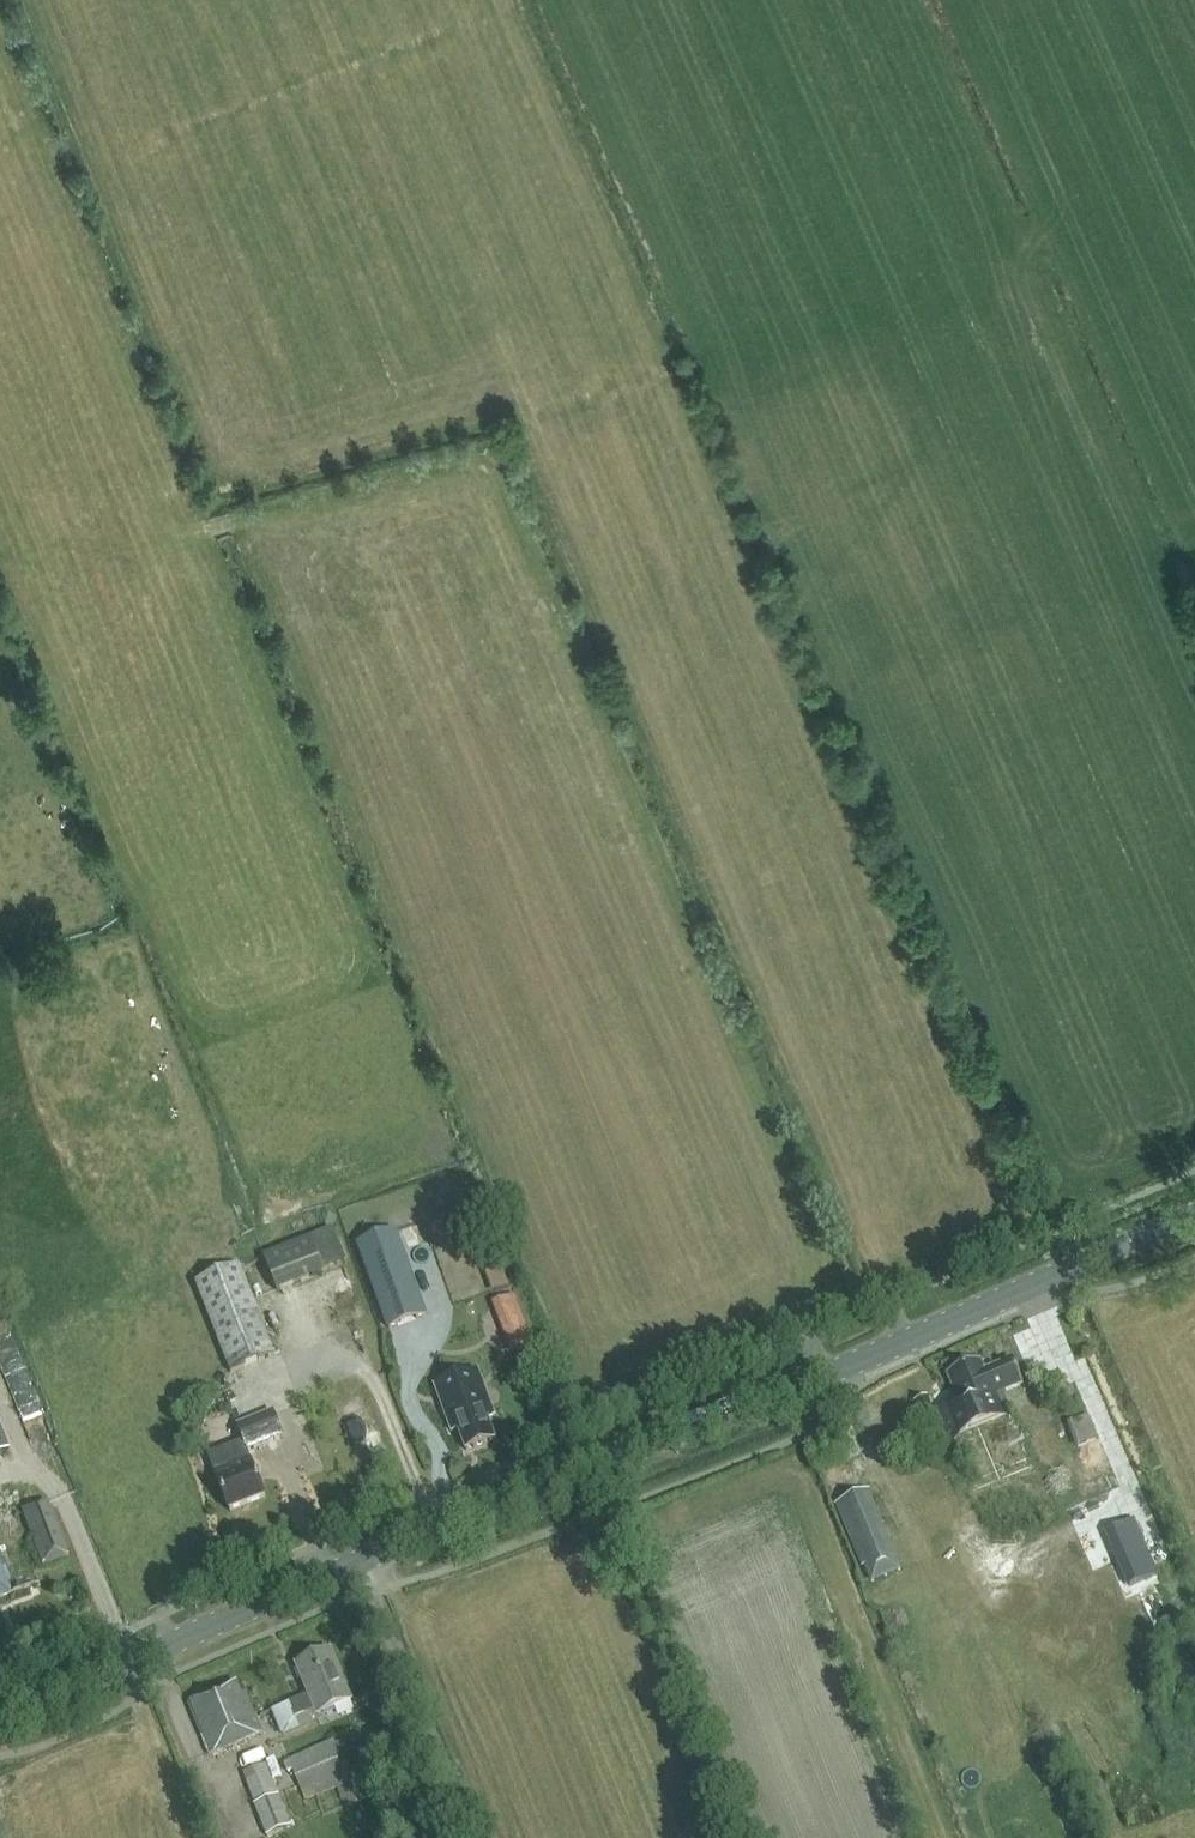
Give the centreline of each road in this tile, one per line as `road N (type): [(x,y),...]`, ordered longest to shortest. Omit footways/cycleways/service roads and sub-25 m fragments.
road 1 (secondary): [(0,1721),(1194,1209)]
road 2 (track): [(475,1837),(377,1585),(356,1564)]

